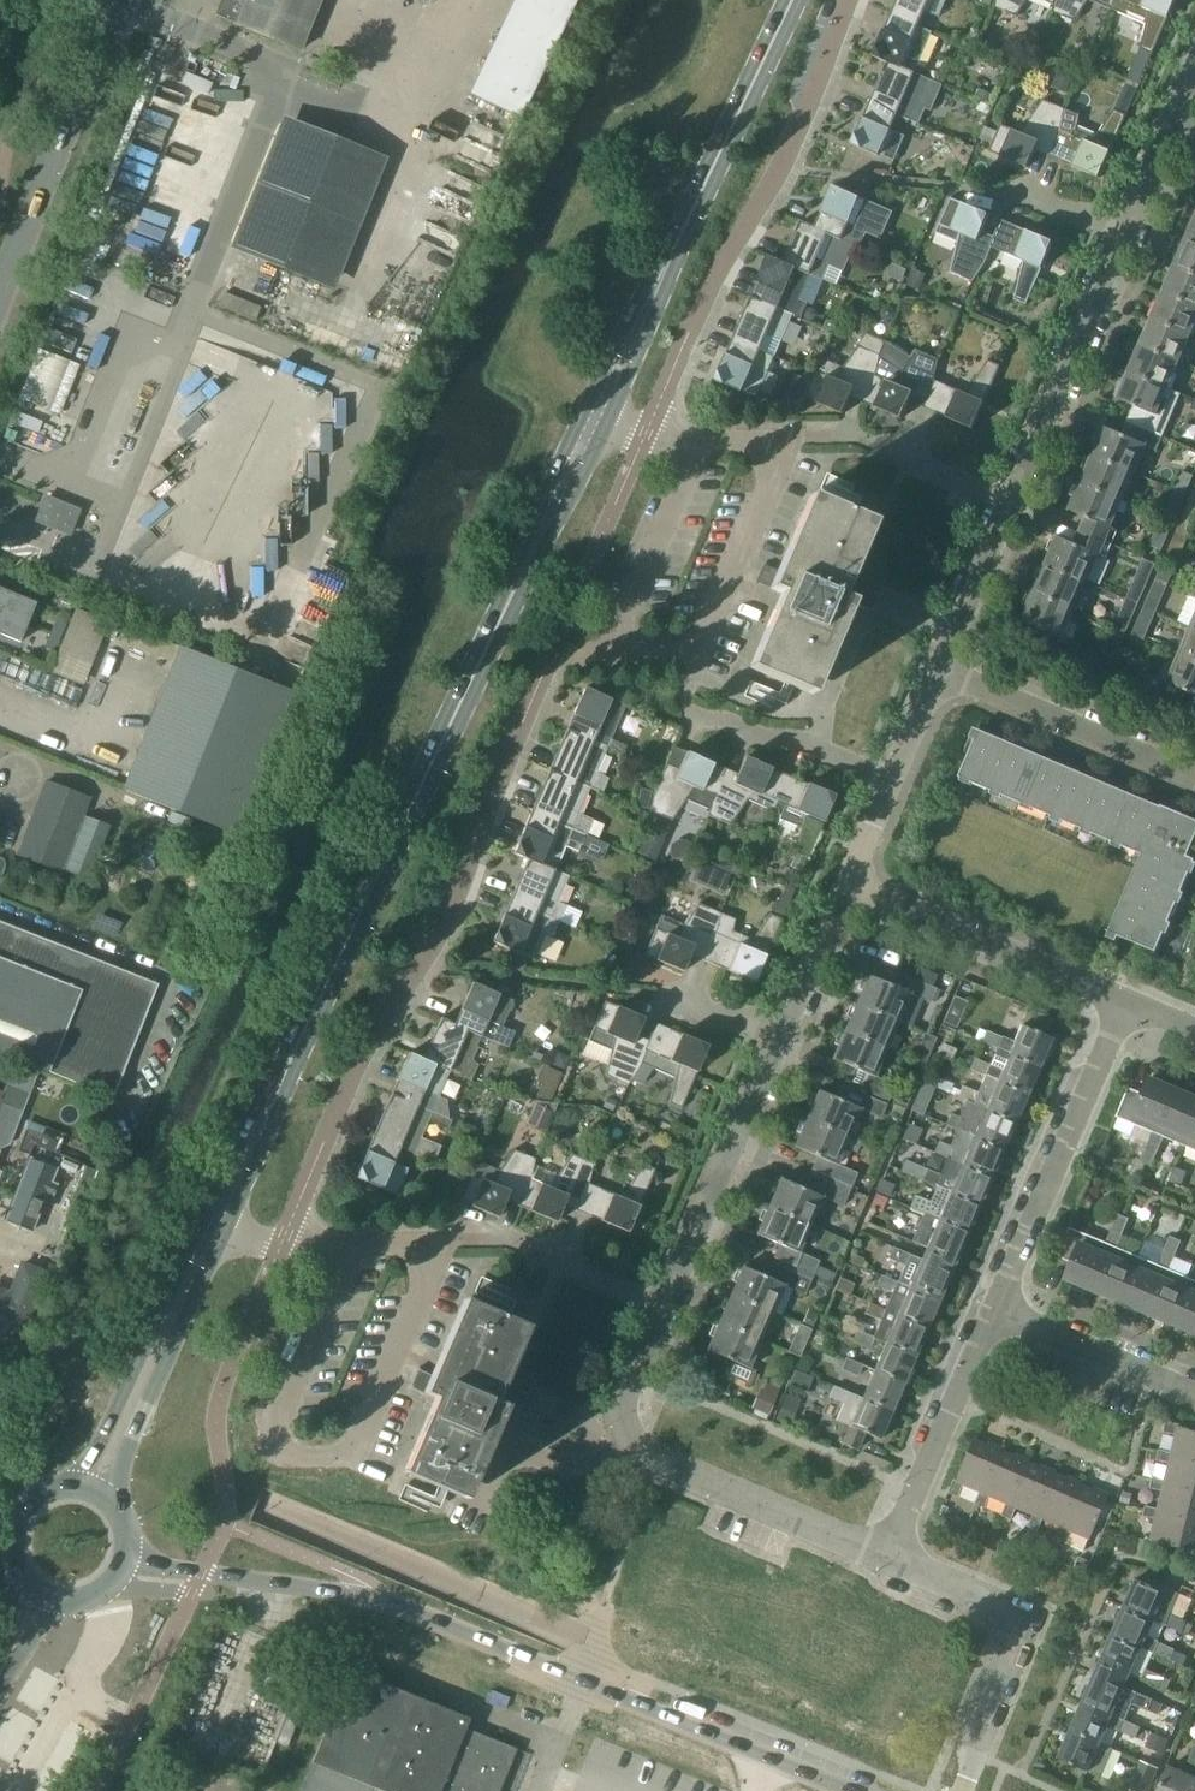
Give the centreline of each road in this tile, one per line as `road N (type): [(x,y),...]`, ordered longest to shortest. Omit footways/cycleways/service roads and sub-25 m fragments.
road 1 (secondary): [(205,1245),(599,414)]
road 2 (residential): [(844,1790),(378,1599),(149,1563),(130,1551)]
road 3 (residential): [(288,1247),(548,662)]
road 4 (residential): [(648,434),(725,261),(783,166),(852,0)]
road 5 (secondary): [(599,414),(794,0)]
road 6 (residential): [(886,1560),(631,1445),(621,1405),(663,1305)]
road 7 (residential): [(1011,501),(1172,128)]
road 8 (residential): [(998,1305),(1133,999)]
road 9 (residential): [(957,1790),(1014,1652),(1011,1626),(991,1608),(886,1560)]
road 10 (residential): [(0,290),(120,0)]
road 11 (residential): [(1133,999),(849,880)]
road 12 (residential): [(663,1305),(777,1044)]
road 13 (residential): [(886,1560),(998,1305)]
road 14 (residential): [(937,676),(1194,783)]
road 15 (secondary): [(89,1487),(205,1245)]
road 16 (residential): [(615,655),(701,444)]
road 17 (residential): [(849,880),(937,676)]
road 18 (residential): [(1194,1391),(998,1305)]
road 19 (residential): [(937,676),(1011,501)]
road 20 (residential): [(663,1305),(517,1241),(493,1240)]
road 21 (residential): [(777,1044),(849,880)]
road 22 (secondary): [(89,1487),(46,1490),(16,1521),(14,1564),(42,1597)]
road 23 (residential): [(288,1247),(452,1241)]
road 24 (residential): [(1011,501),(861,439)]
road 25 (unclassified): [(777,1044),(651,988)]

